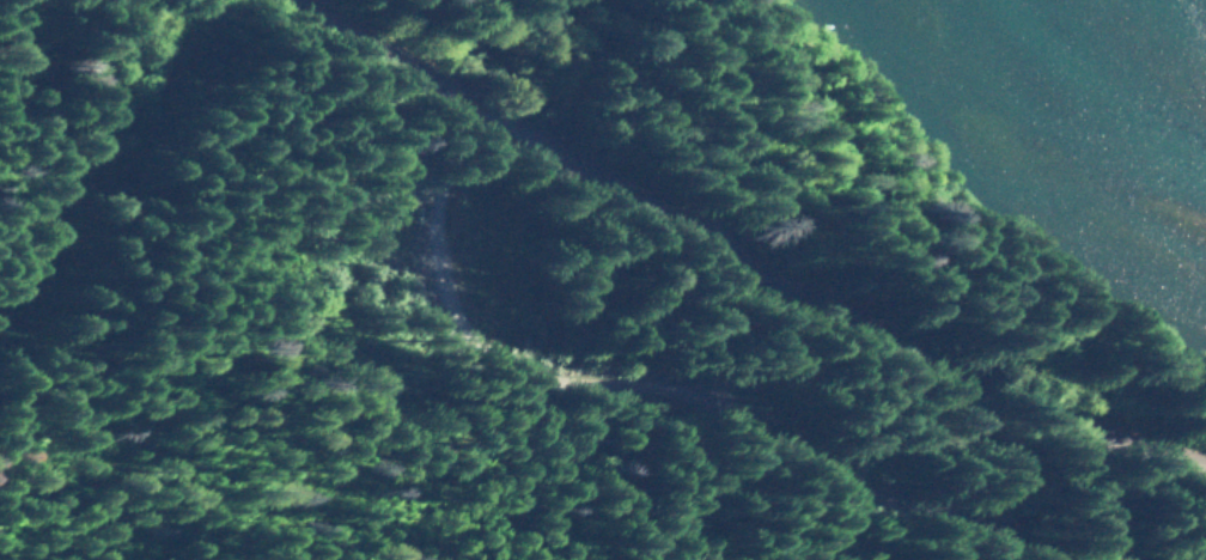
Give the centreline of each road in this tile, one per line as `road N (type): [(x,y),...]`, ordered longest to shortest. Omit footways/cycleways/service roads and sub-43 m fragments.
road 1 (tertiary): [(1205,468),(909,367),(289,0)]
road 2 (residential): [(481,120),(436,188),(437,264),(475,340),(731,431),(978,559)]

